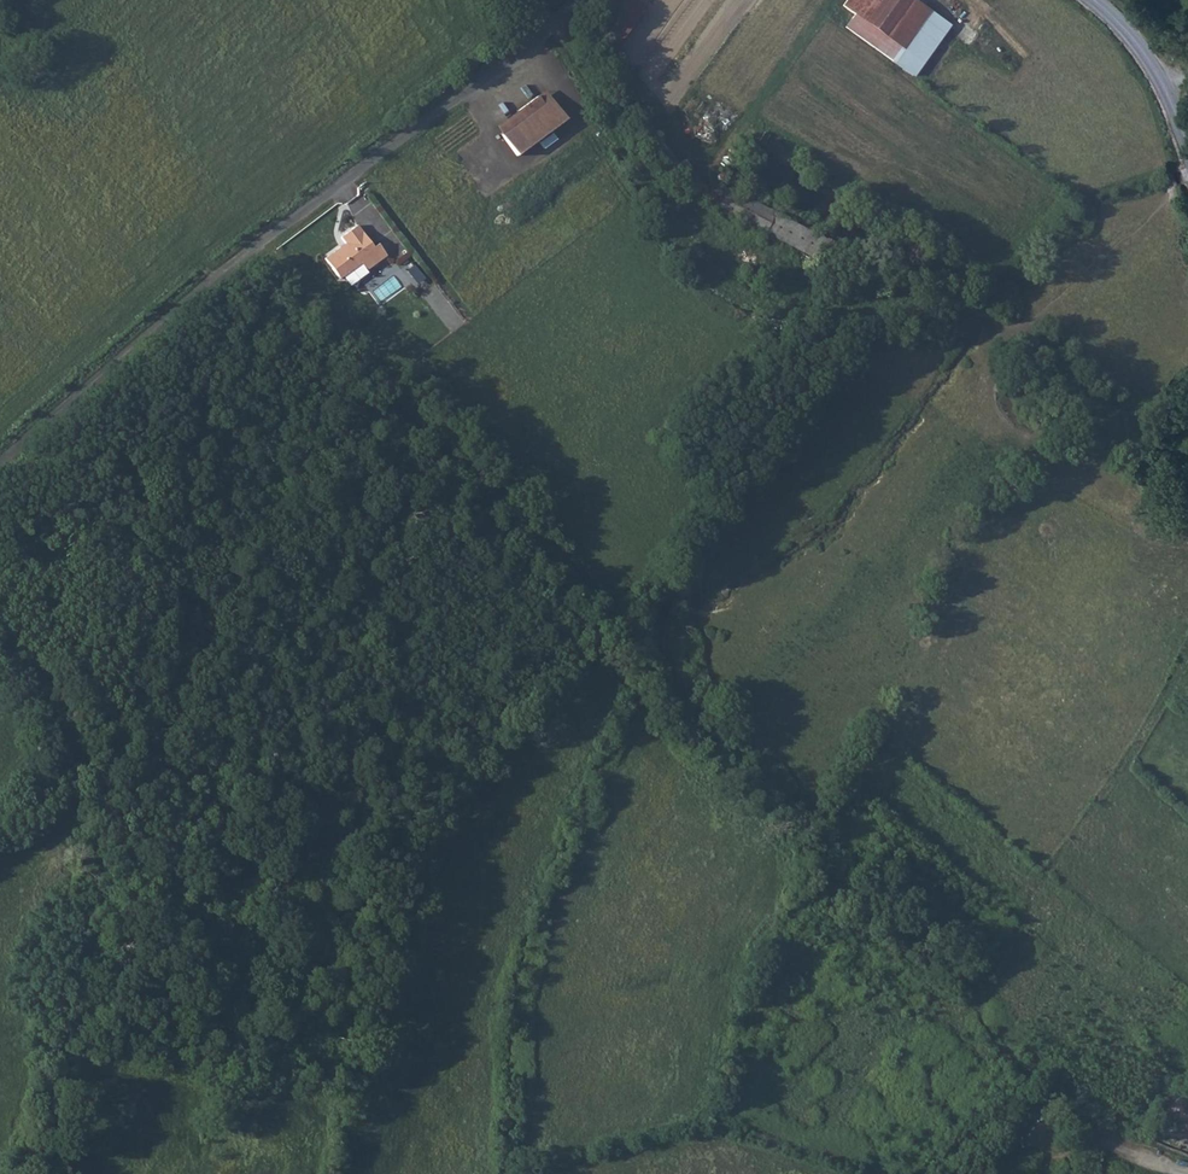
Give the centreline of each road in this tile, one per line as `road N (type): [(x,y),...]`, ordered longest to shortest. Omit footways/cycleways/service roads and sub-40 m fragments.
road 1 (unclassified): [(0,468),(238,263),(556,28),(575,0)]
road 2 (track): [(542,0),(690,244)]

